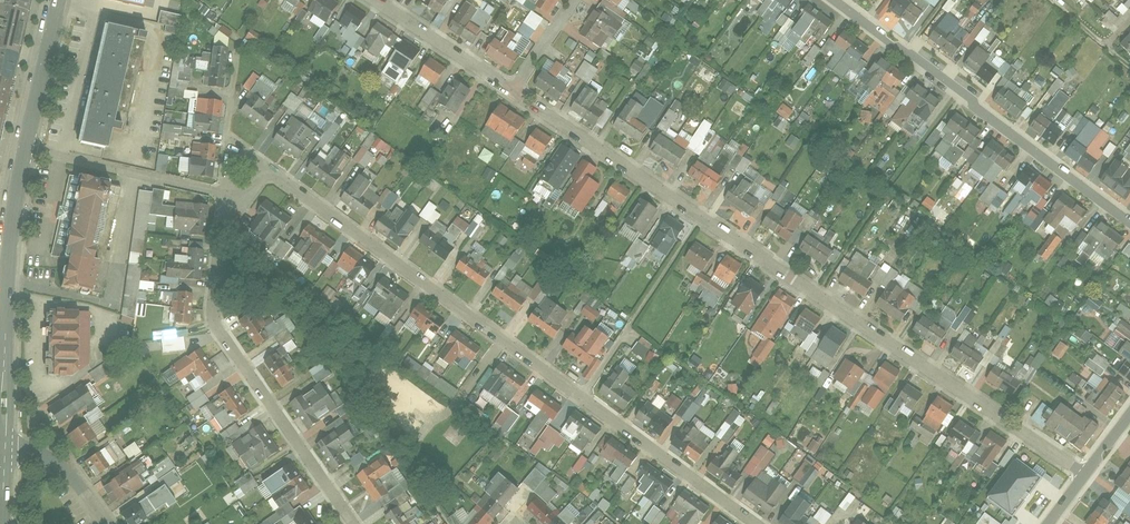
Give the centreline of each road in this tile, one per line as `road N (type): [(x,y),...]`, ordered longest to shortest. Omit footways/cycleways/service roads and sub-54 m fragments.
road 1 (residential): [(1086,470),(512,79)]
road 2 (residential): [(272,173),(755,523)]
road 3 (residential): [(351,523),(210,301),(214,259),(237,196)]
road 4 (residential): [(1129,221),(840,0)]
road 5 (tertiary): [(6,354),(12,227),(25,145)]
road 6 (residential): [(25,145),(223,192)]
road 7 (tertiary): [(25,145),(60,0)]
road 8 (residential): [(512,79),(388,0)]
road 9 (residential): [(5,449),(60,464),(106,523)]

